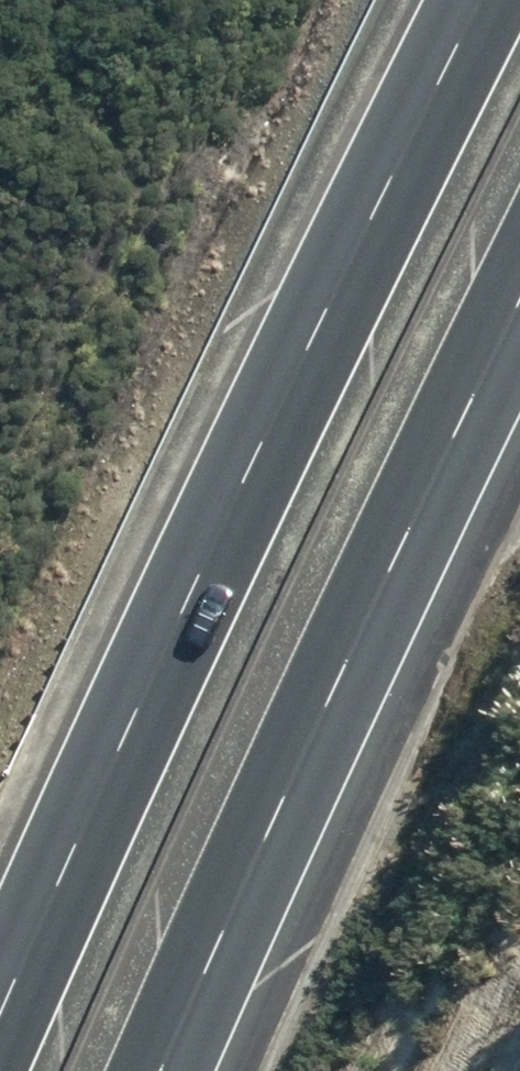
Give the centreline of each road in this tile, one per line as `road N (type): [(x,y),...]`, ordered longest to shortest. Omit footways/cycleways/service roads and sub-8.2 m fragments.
road 1 (motorway): [(0,1025),(320,321),(483,0)]
road 2 (motorway): [(519,305),(166,1070)]

